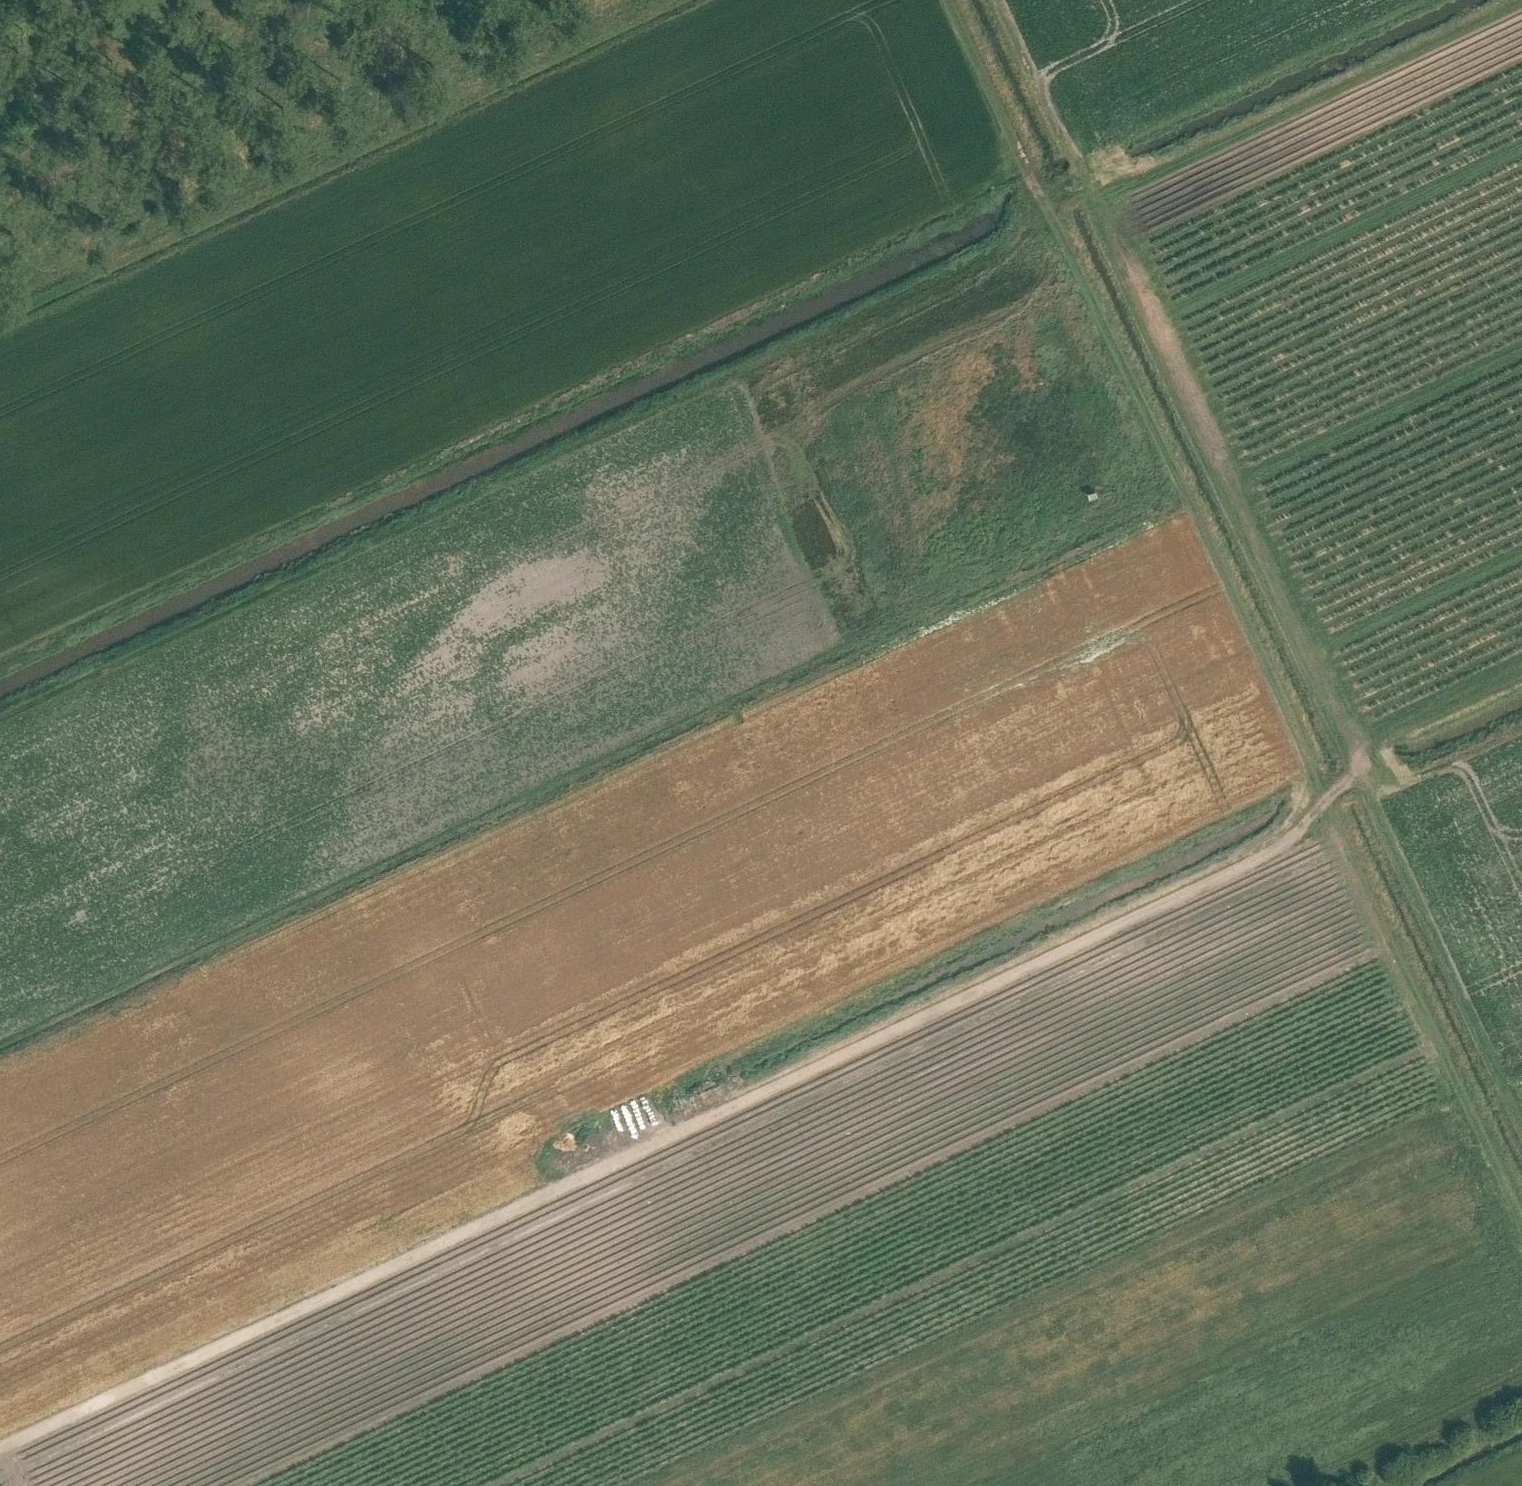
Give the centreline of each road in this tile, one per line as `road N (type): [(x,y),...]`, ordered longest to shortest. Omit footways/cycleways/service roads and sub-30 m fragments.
road 1 (track): [(0,1451),(1244,867),(1358,772),(1353,725),(998,0)]
road 2 (track): [(948,0),(1041,199),(1083,180)]

